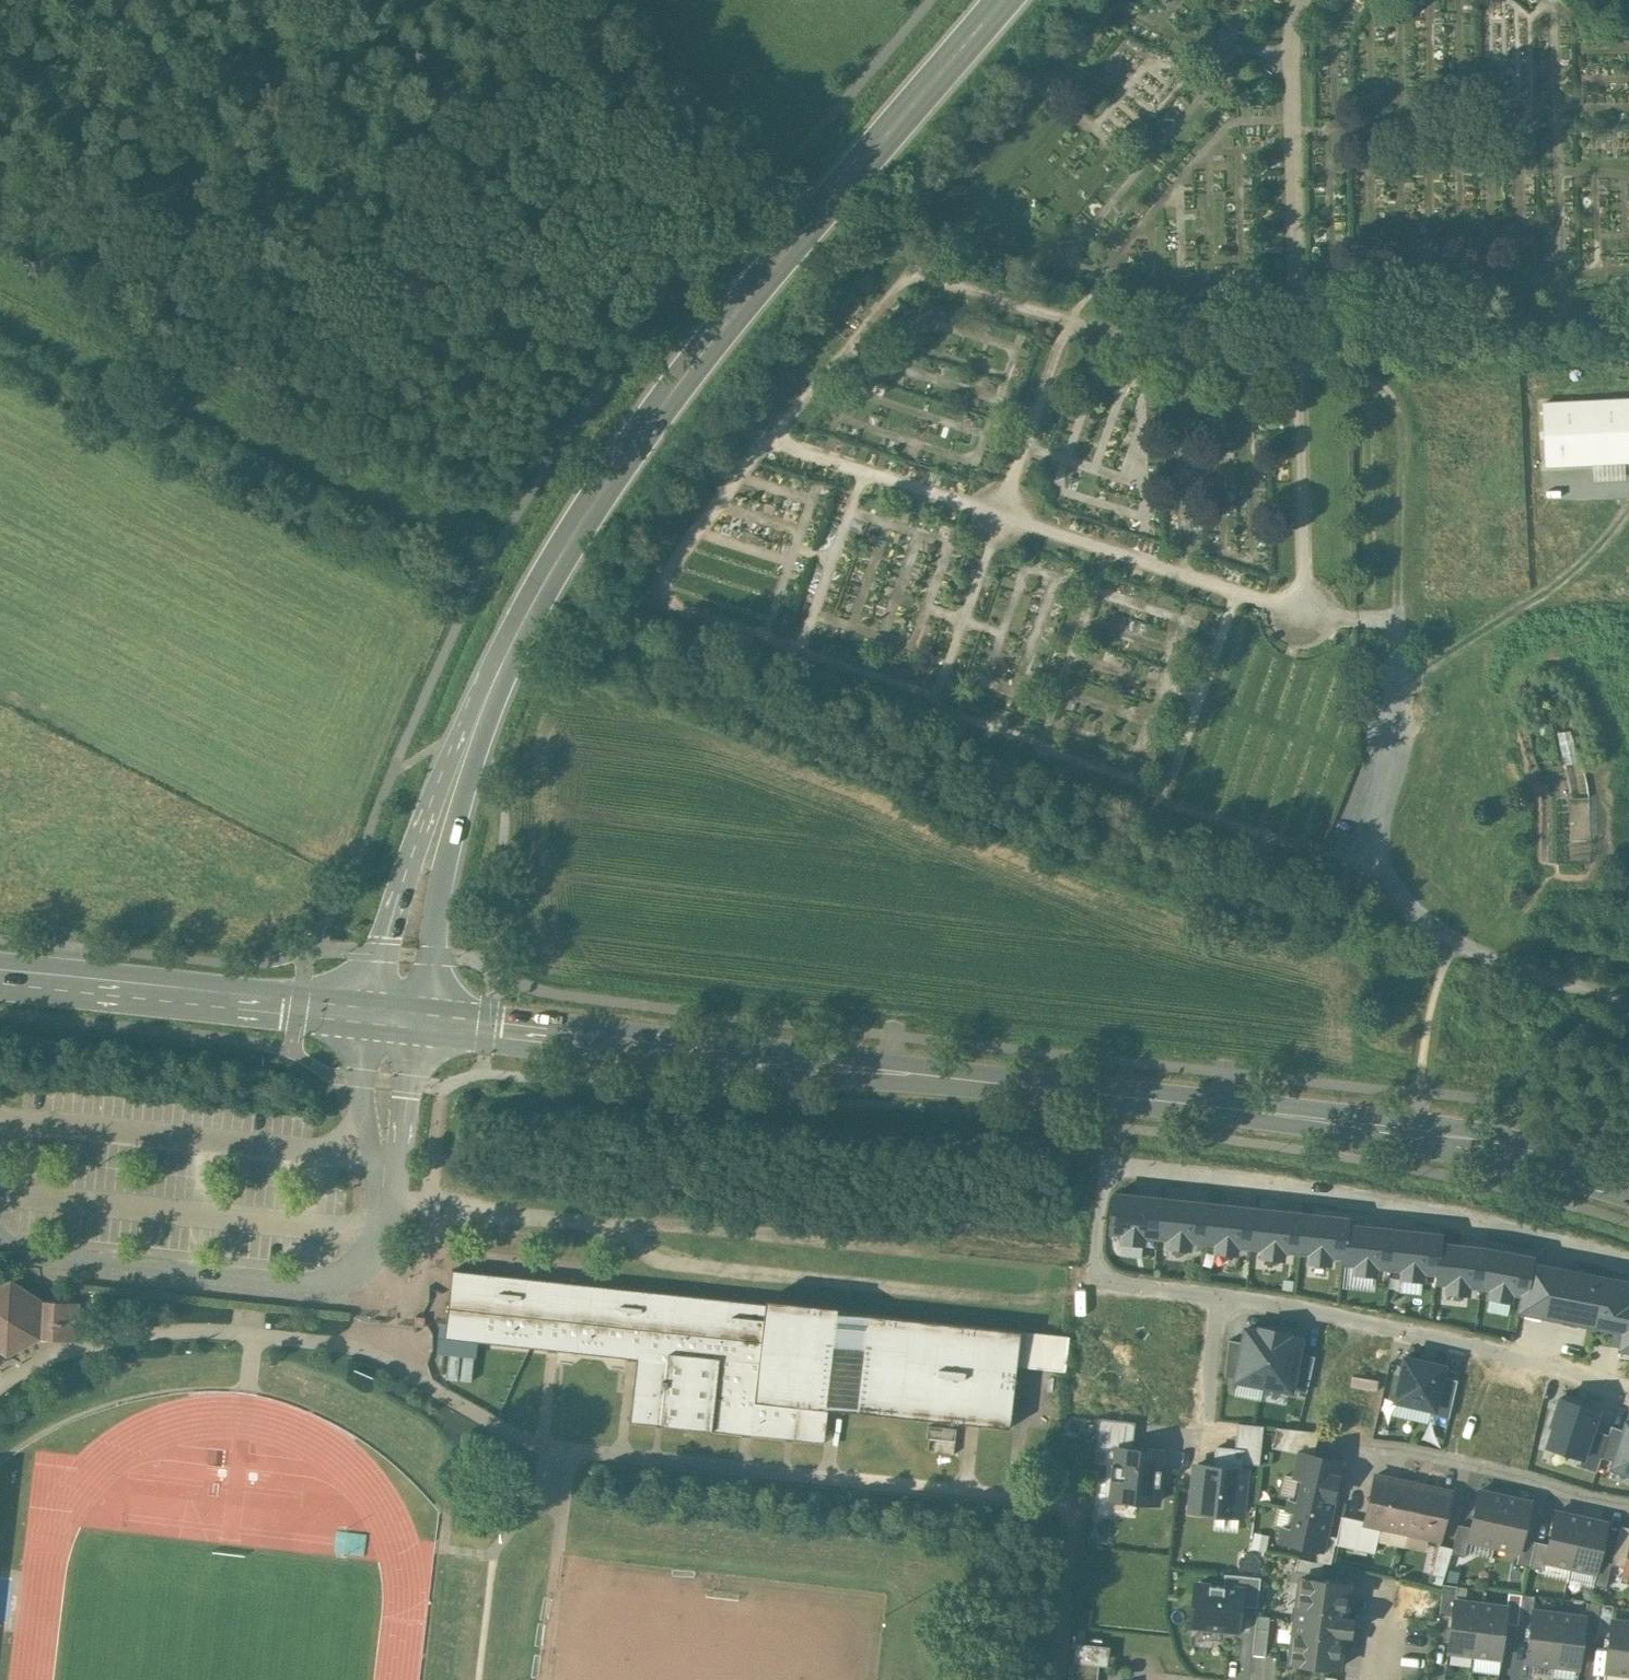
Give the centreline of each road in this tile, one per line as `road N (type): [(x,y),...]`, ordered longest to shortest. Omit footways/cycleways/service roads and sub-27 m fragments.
road 1 (tertiary): [(1628,1183),(1301,1118),(401,1019)]
road 2 (secondary): [(401,1019),(432,868),(532,602),(697,358),(1000,0)]
road 3 (residential): [(1628,1268),(1405,1205),(1105,1166),(1092,1280)]
road 4 (residential): [(1628,1393),(1366,1323),(1215,1297)]
road 5 (secondary): [(401,1019),(0,978)]
road 6 (residential): [(1052,1679),(1083,1396)]
road 7 (residential): [(1628,1506),(1356,1450)]
road 8 (residential): [(1215,1297),(1203,1429)]
road 9 (residential): [(1215,1297),(1092,1280)]

